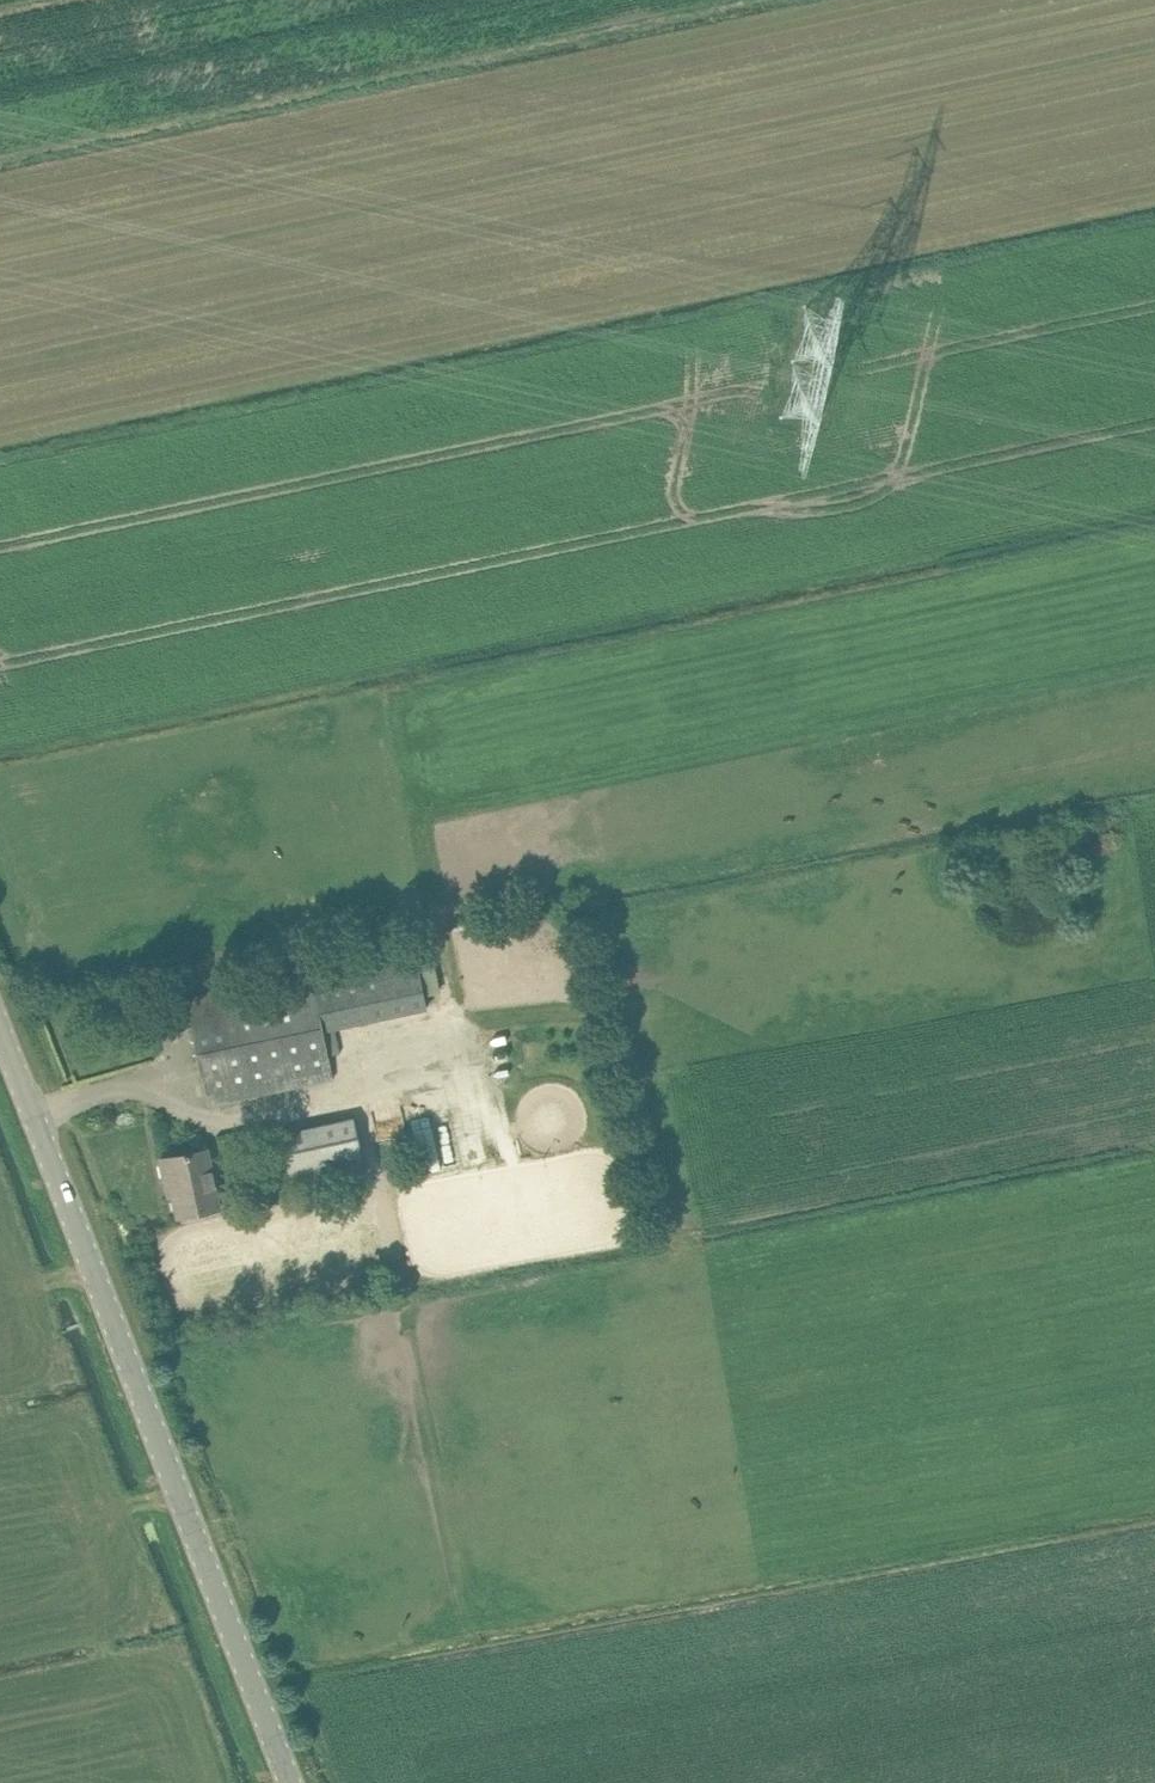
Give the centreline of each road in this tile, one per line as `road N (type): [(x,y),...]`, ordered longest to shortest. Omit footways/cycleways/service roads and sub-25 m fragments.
road 1 (unclassified): [(289,1782),(0,1029)]

